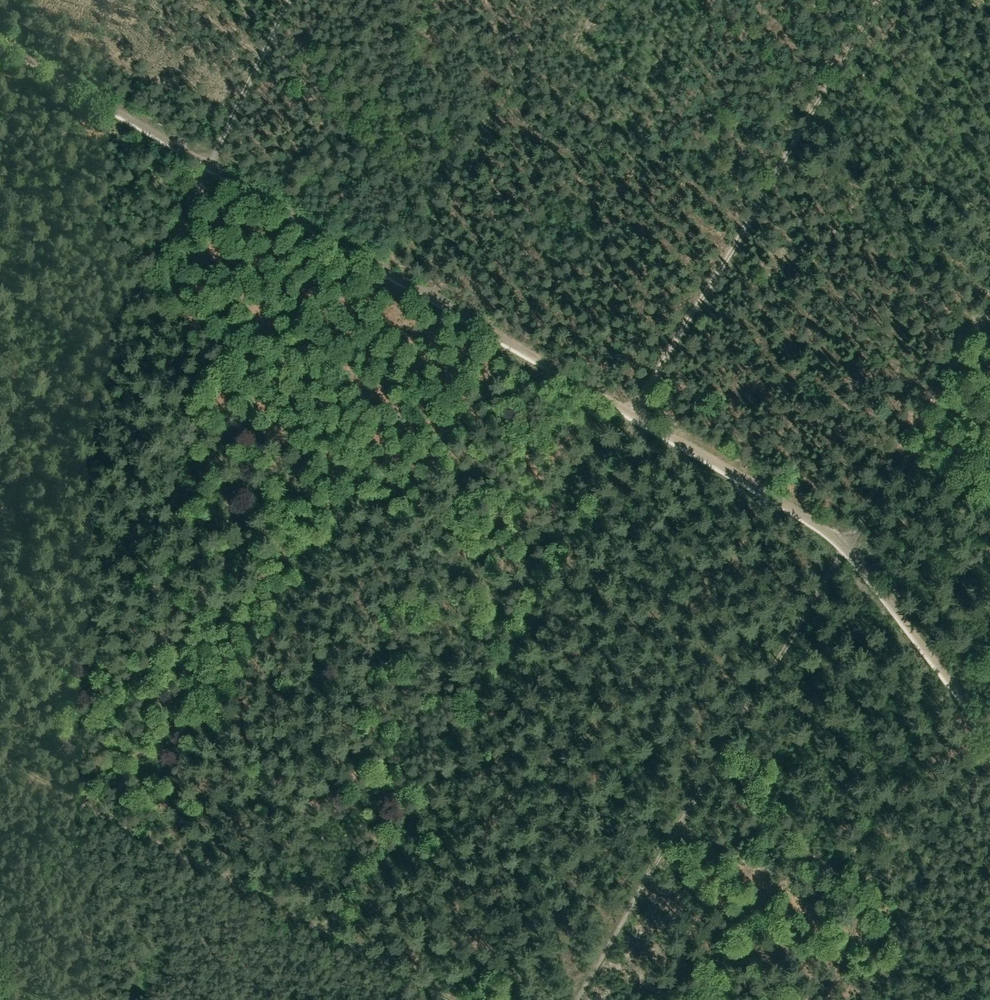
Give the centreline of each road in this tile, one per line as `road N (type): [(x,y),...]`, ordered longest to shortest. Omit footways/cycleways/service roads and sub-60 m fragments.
road 1 (track): [(400,271),(104,814)]
road 2 (track): [(847,546),(576,999)]
road 3 (track): [(989,737),(850,548),(633,413)]
road 4 (track): [(400,271),(0,39)]
road 5 (track): [(451,999),(104,814)]
road 6 (track): [(633,413),(400,271)]

